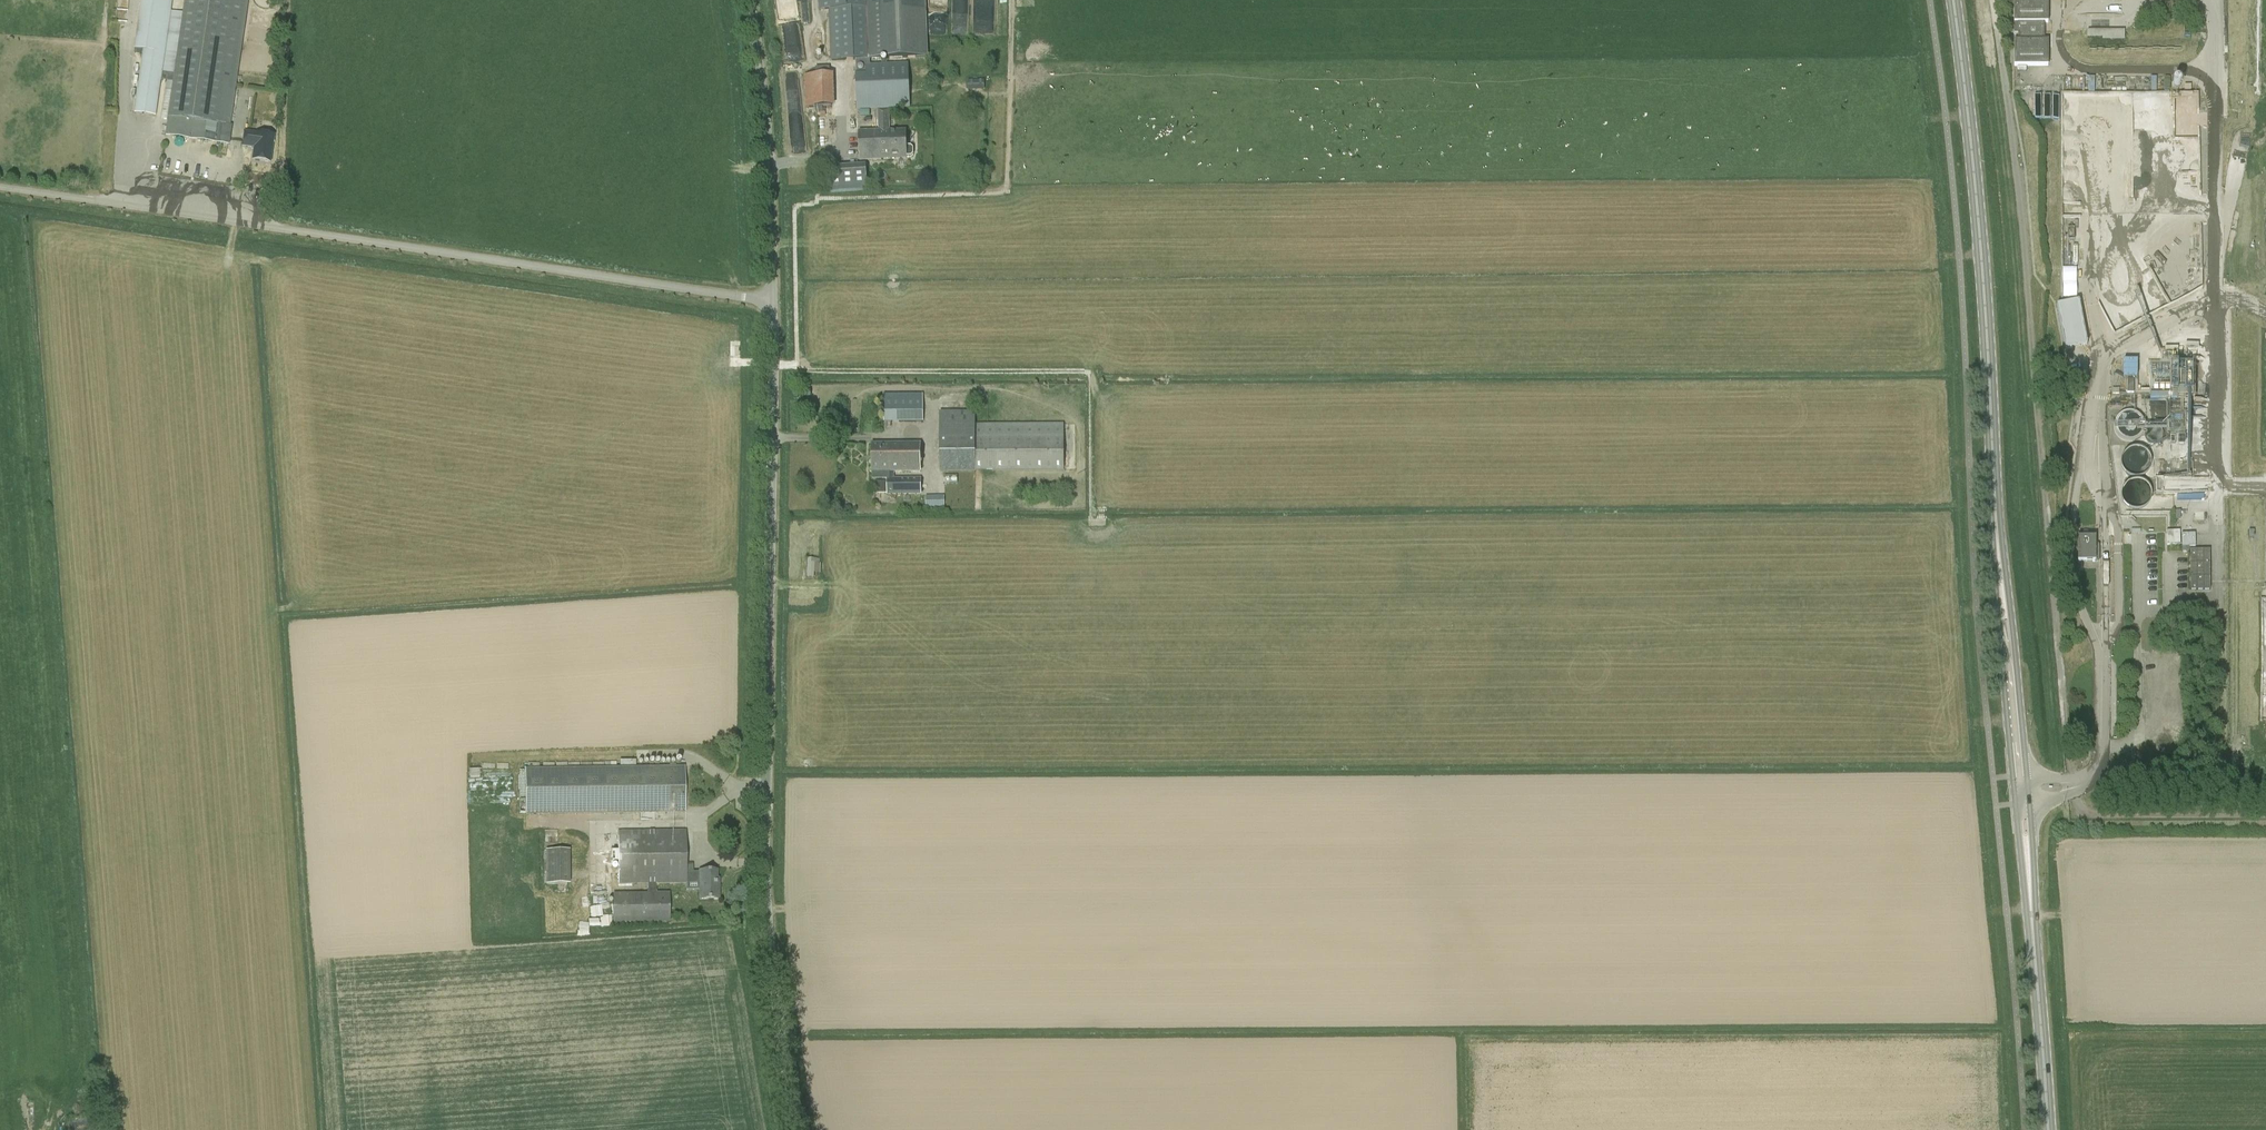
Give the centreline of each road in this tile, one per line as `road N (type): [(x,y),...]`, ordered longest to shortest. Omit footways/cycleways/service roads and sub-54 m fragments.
road 1 (primary): [(2050,1129),(1986,298),(1954,0)]
road 2 (unclassified): [(796,1129),(771,967),(773,300)]
road 3 (unclassified): [(773,300),(0,186)]
road 4 (unclassified): [(773,300),(770,131),(751,0)]

